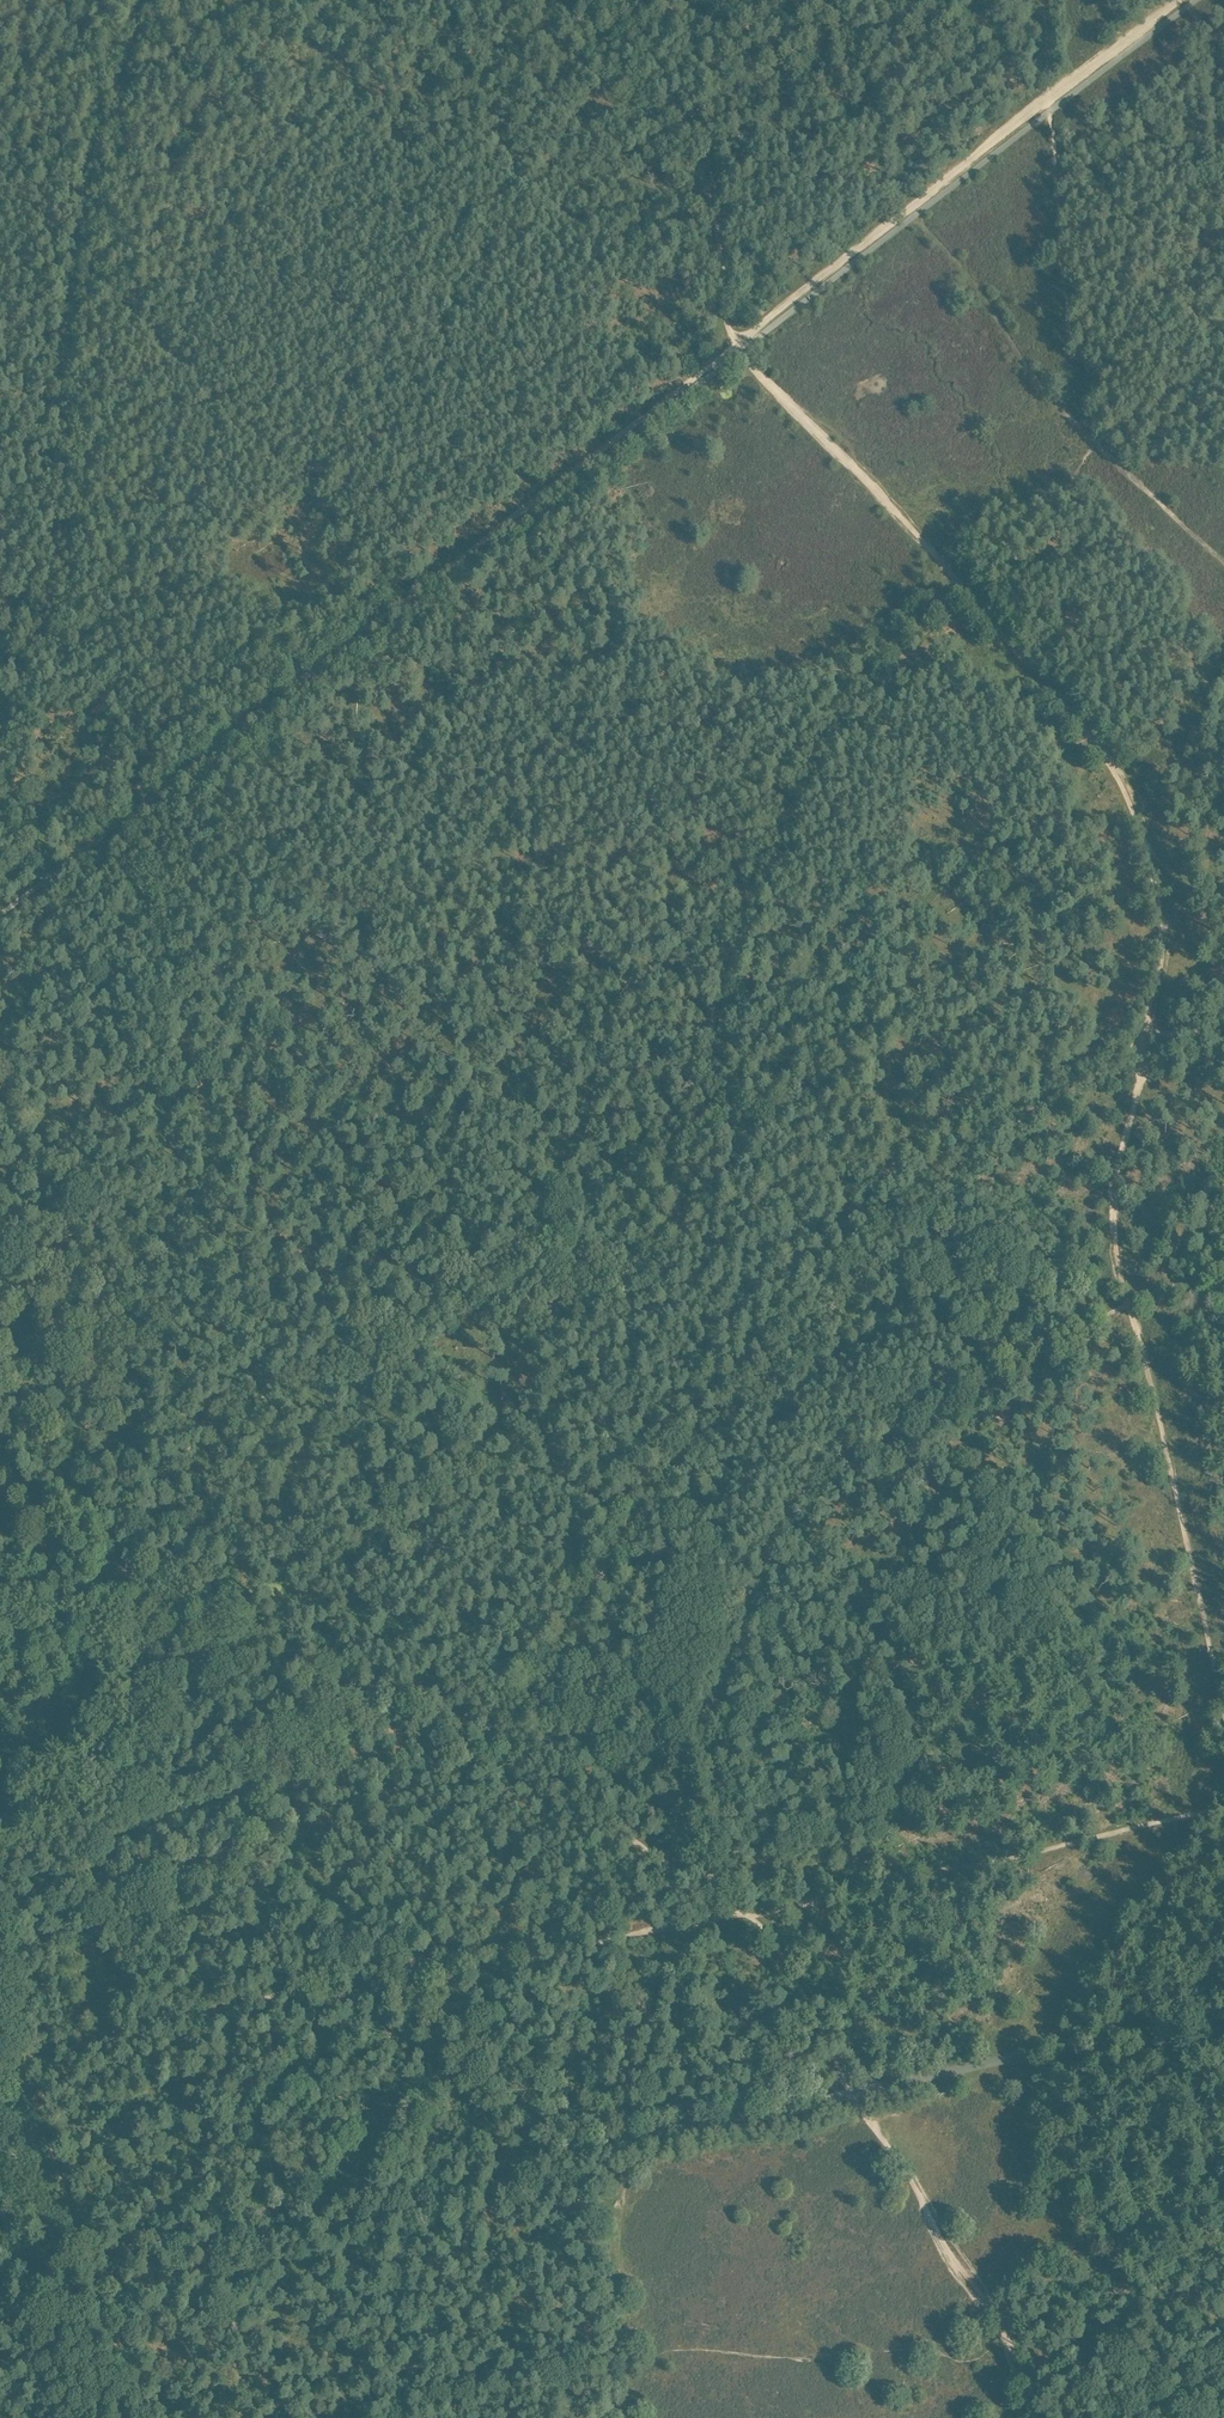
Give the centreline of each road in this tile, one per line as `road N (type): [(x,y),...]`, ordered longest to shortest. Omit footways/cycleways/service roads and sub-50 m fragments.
road 1 (track): [(1223,1805),(759,1916)]

